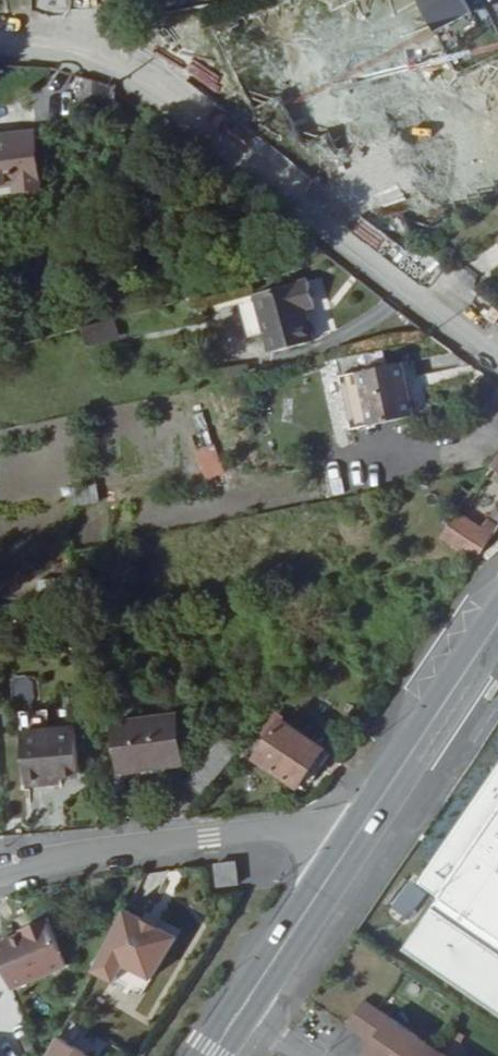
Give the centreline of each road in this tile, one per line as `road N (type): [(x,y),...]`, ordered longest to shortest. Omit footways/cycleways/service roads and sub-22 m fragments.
road 1 (tertiary): [(497,345),(180,94),(83,44),(0,33)]
road 2 (residential): [(0,872),(208,840),(355,841)]
road 3 (secondary): [(355,841),(497,621)]
road 4 (secondary): [(243,1010),(355,841)]

